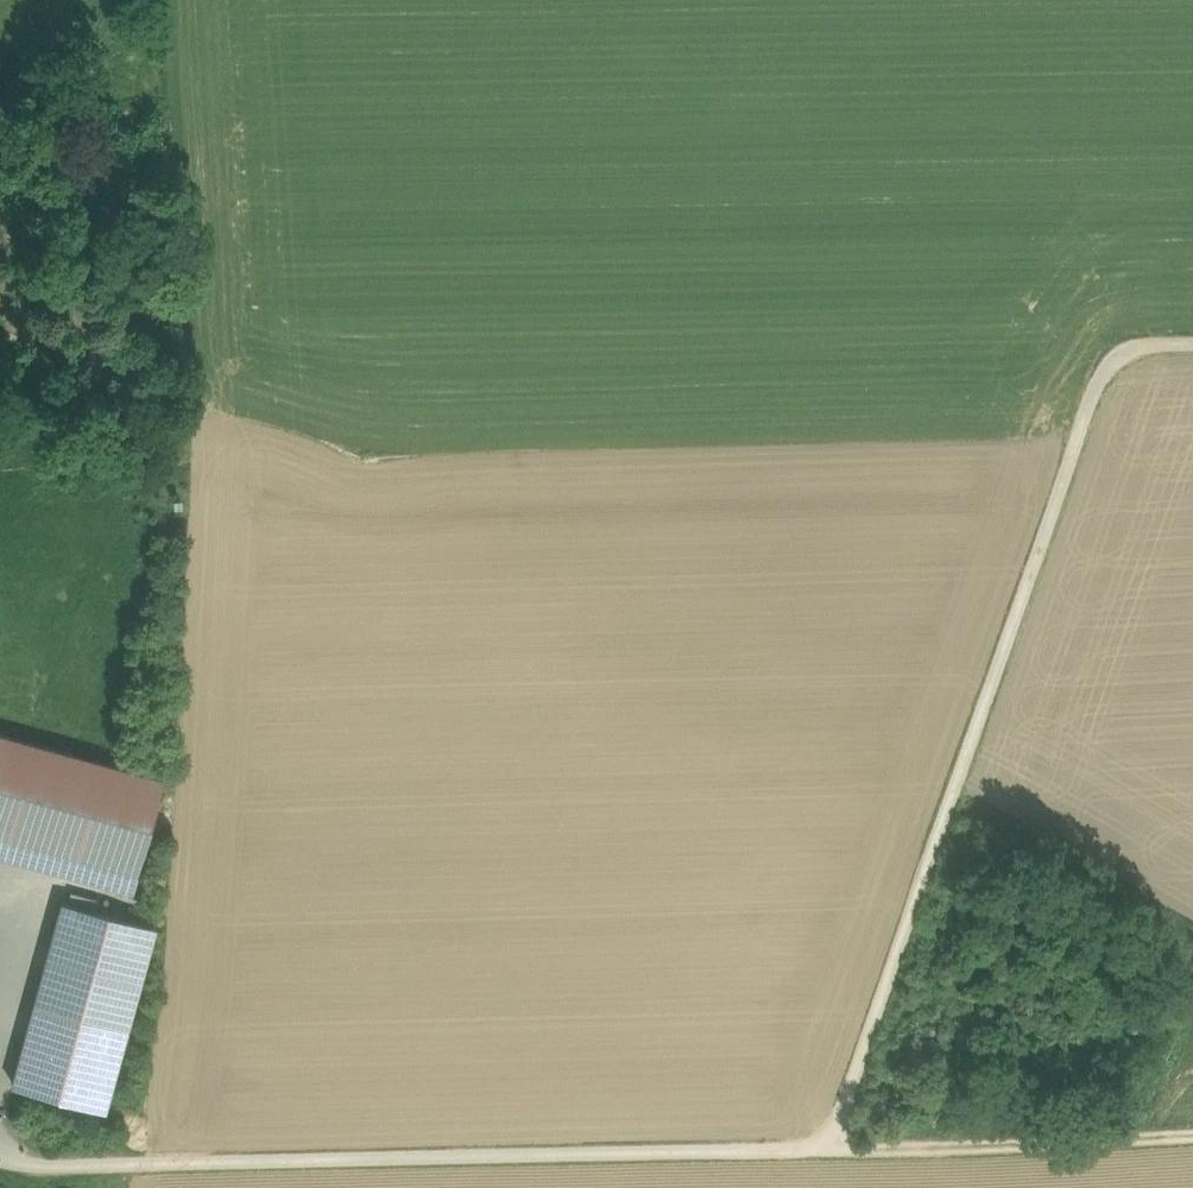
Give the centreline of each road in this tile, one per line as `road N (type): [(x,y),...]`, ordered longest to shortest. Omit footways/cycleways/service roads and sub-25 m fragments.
road 1 (unclassified): [(0,1160),(82,1168),(831,1151),(983,711),(1112,370),(1157,350),(1192,349)]
road 2 (track): [(831,1151),(1192,1133)]

